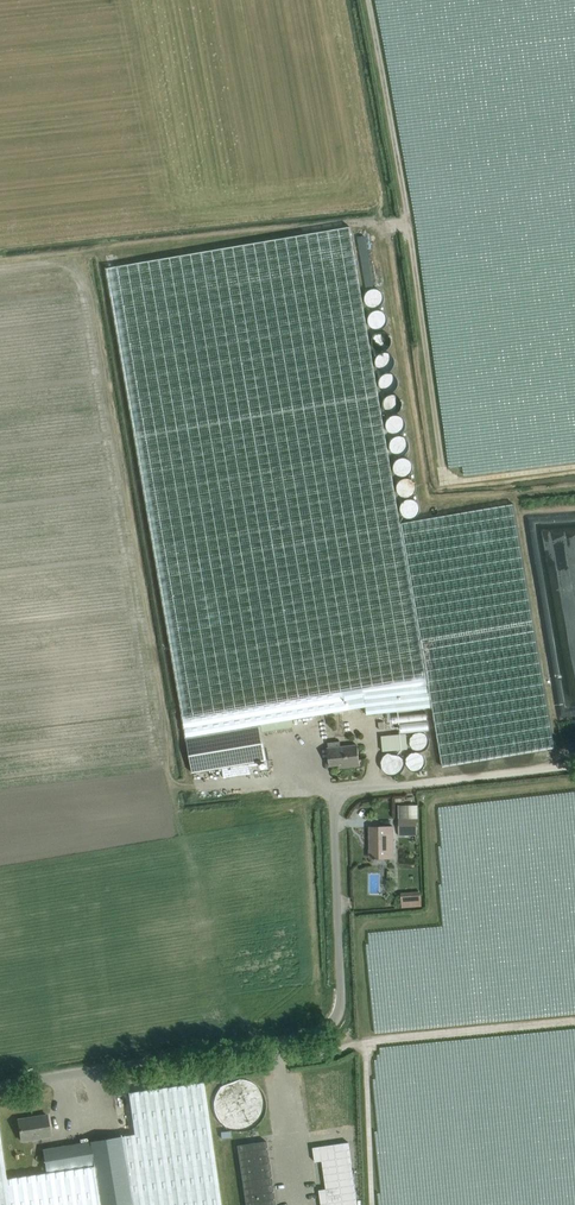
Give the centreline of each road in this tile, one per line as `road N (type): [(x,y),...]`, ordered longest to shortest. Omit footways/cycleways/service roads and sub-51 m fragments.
road 1 (unclassified): [(0,1086),(331,1026),(340,1005),(338,815),(348,800),(573,768)]

